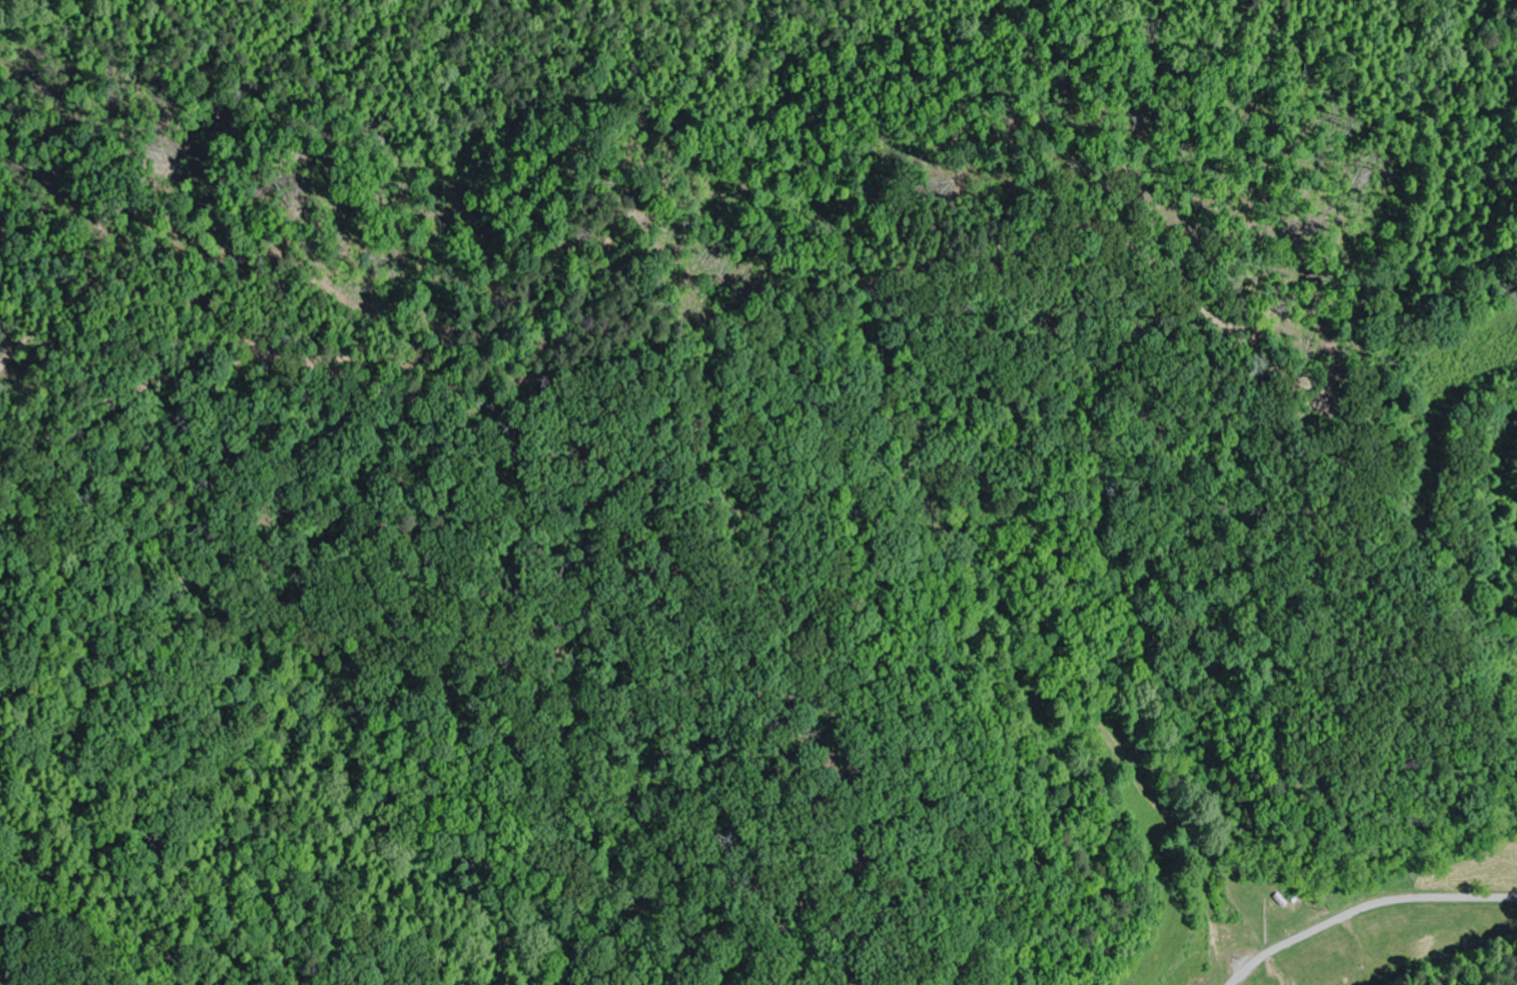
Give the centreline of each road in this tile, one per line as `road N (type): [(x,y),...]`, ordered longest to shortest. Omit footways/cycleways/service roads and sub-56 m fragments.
road 1 (residential): [(1233,984),(1274,951),(1379,904),(1516,897)]

